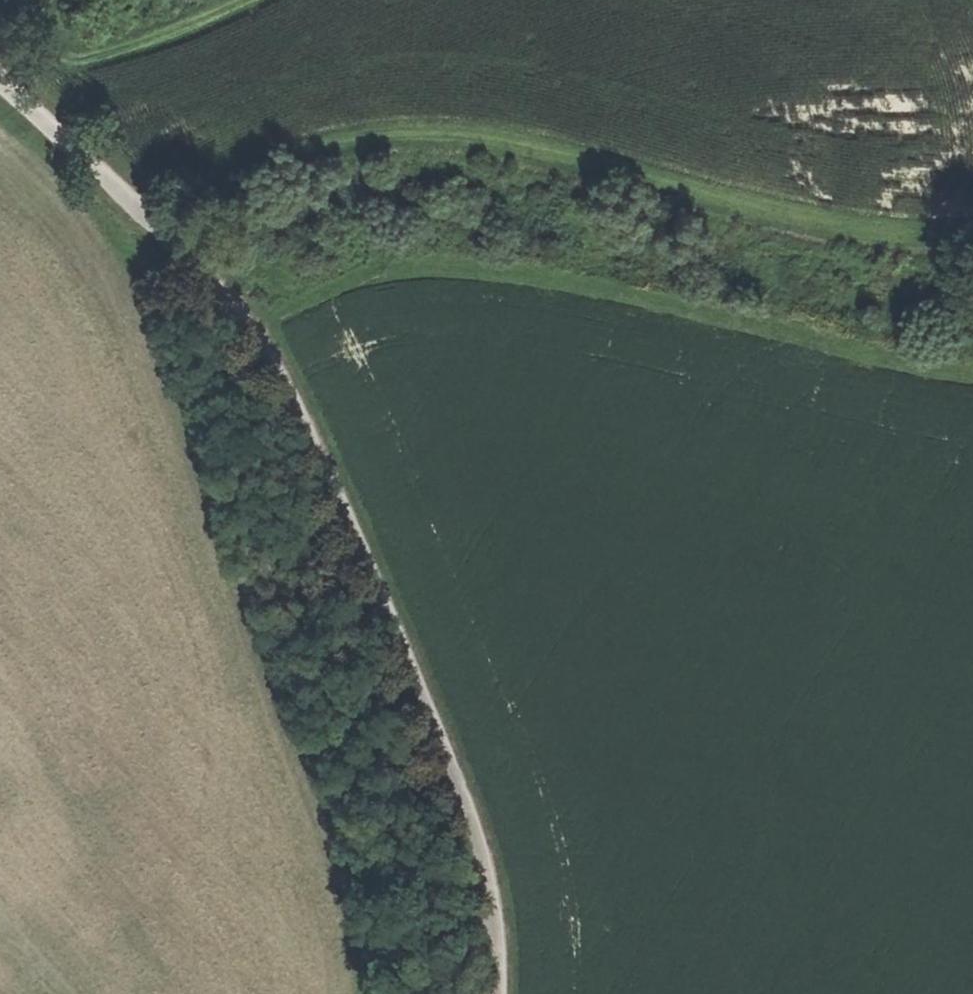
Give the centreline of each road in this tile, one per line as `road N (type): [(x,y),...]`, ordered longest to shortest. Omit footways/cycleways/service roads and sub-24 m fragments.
road 1 (track): [(499,993),(475,840),(270,370),(177,255),(0,89)]

